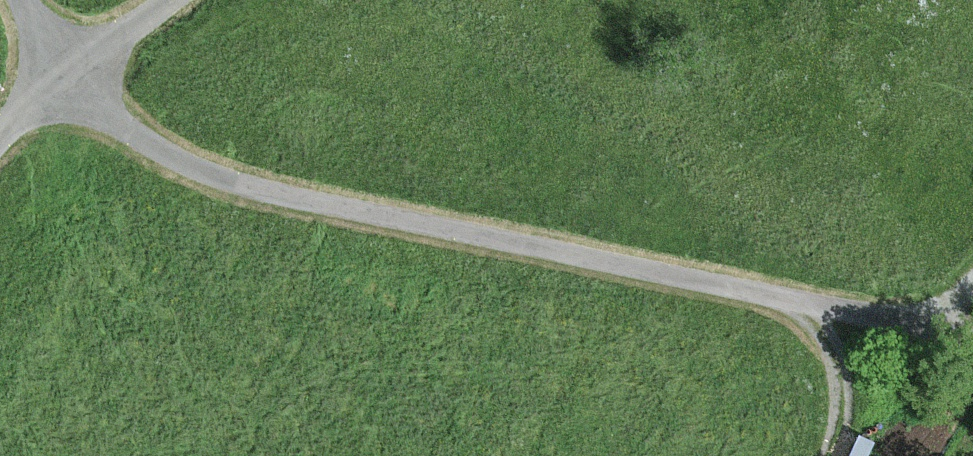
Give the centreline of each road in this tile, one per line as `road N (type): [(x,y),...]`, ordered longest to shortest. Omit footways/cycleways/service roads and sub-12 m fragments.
road 1 (residential): [(972,339),(231,180),(160,152),(62,86)]
road 2 (track): [(825,310),(844,383),(829,455)]
road 3 (track): [(62,86),(178,0)]

